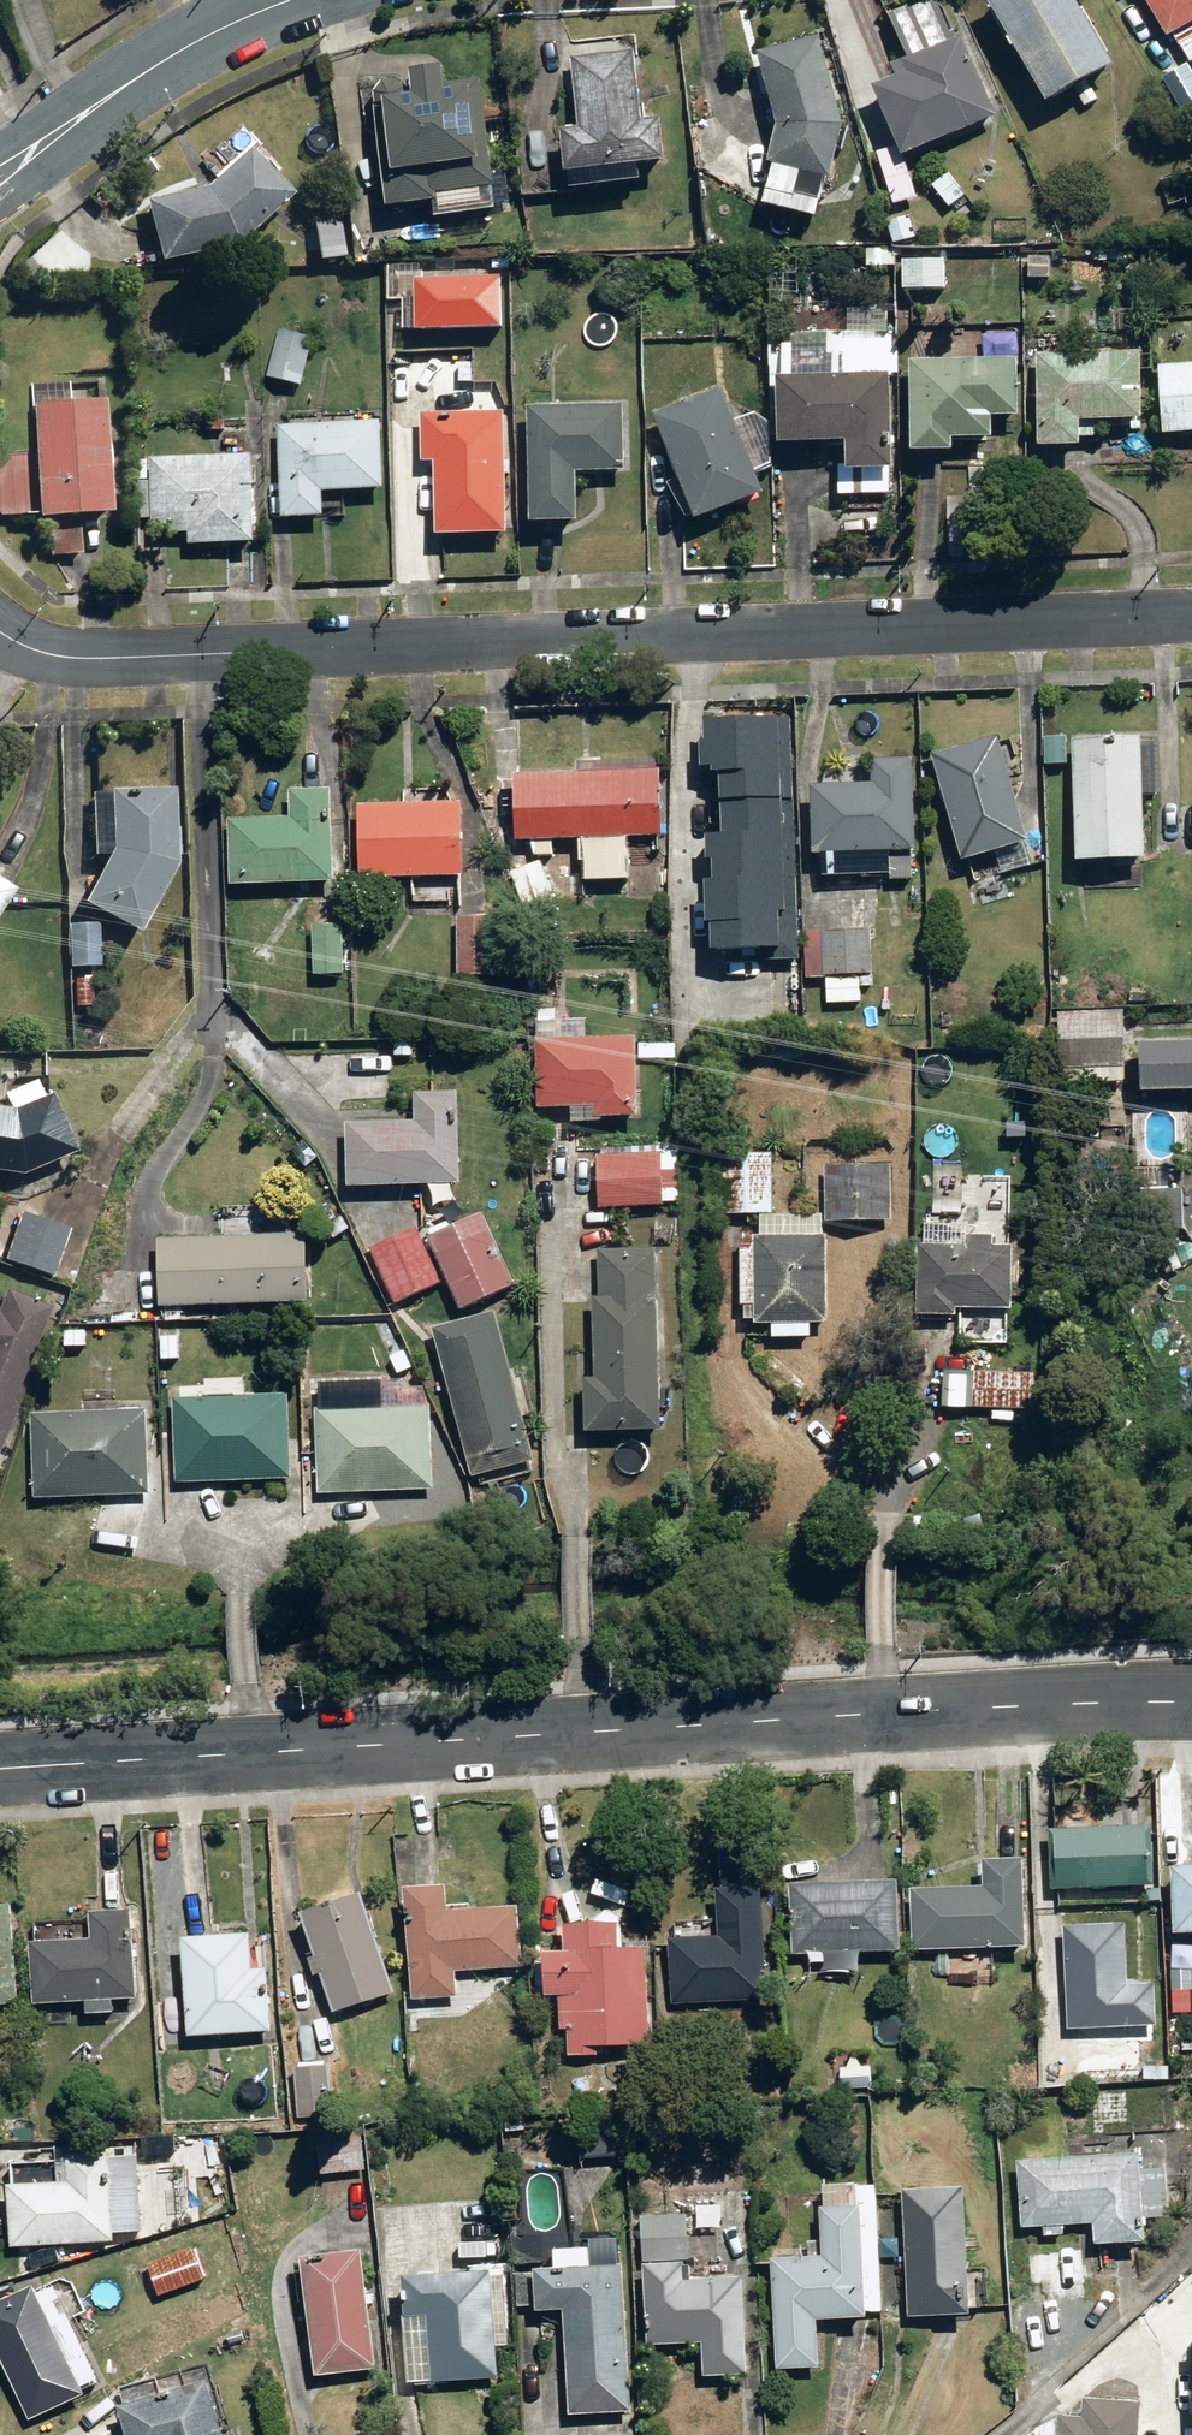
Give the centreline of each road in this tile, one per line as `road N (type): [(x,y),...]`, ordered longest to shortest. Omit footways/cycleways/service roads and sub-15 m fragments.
road 1 (residential): [(0,625),(25,645),(106,656),(1191,617)]
road 2 (residential): [(1191,1699),(0,1766)]
road 3 (residential): [(0,179),(187,48),(290,0)]

